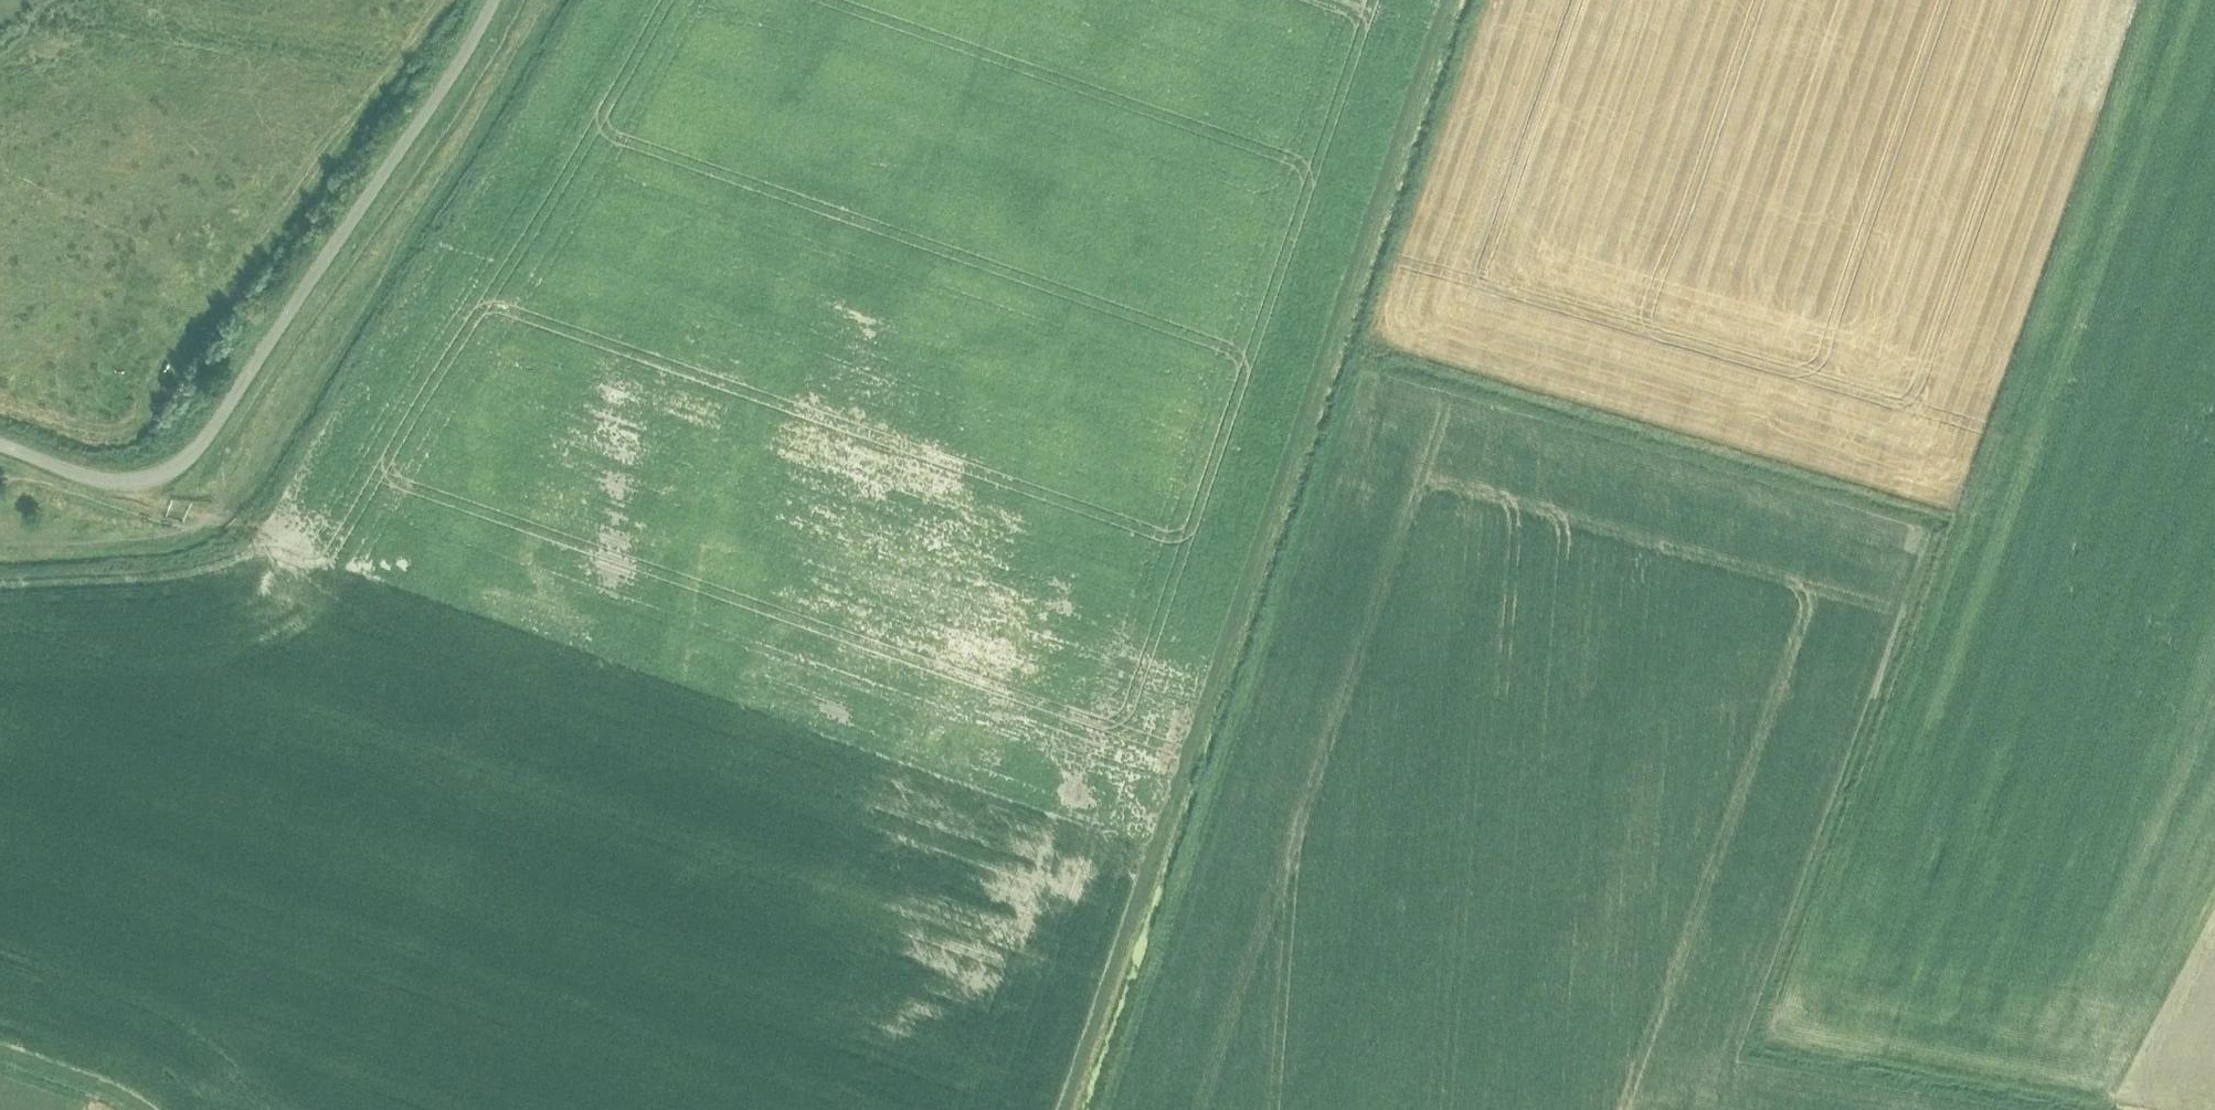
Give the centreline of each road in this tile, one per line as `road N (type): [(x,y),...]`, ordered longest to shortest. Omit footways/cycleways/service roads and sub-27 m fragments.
road 1 (unclassified): [(495,0),(449,81),(200,448),(170,472),(129,483),(84,478),(0,445)]

